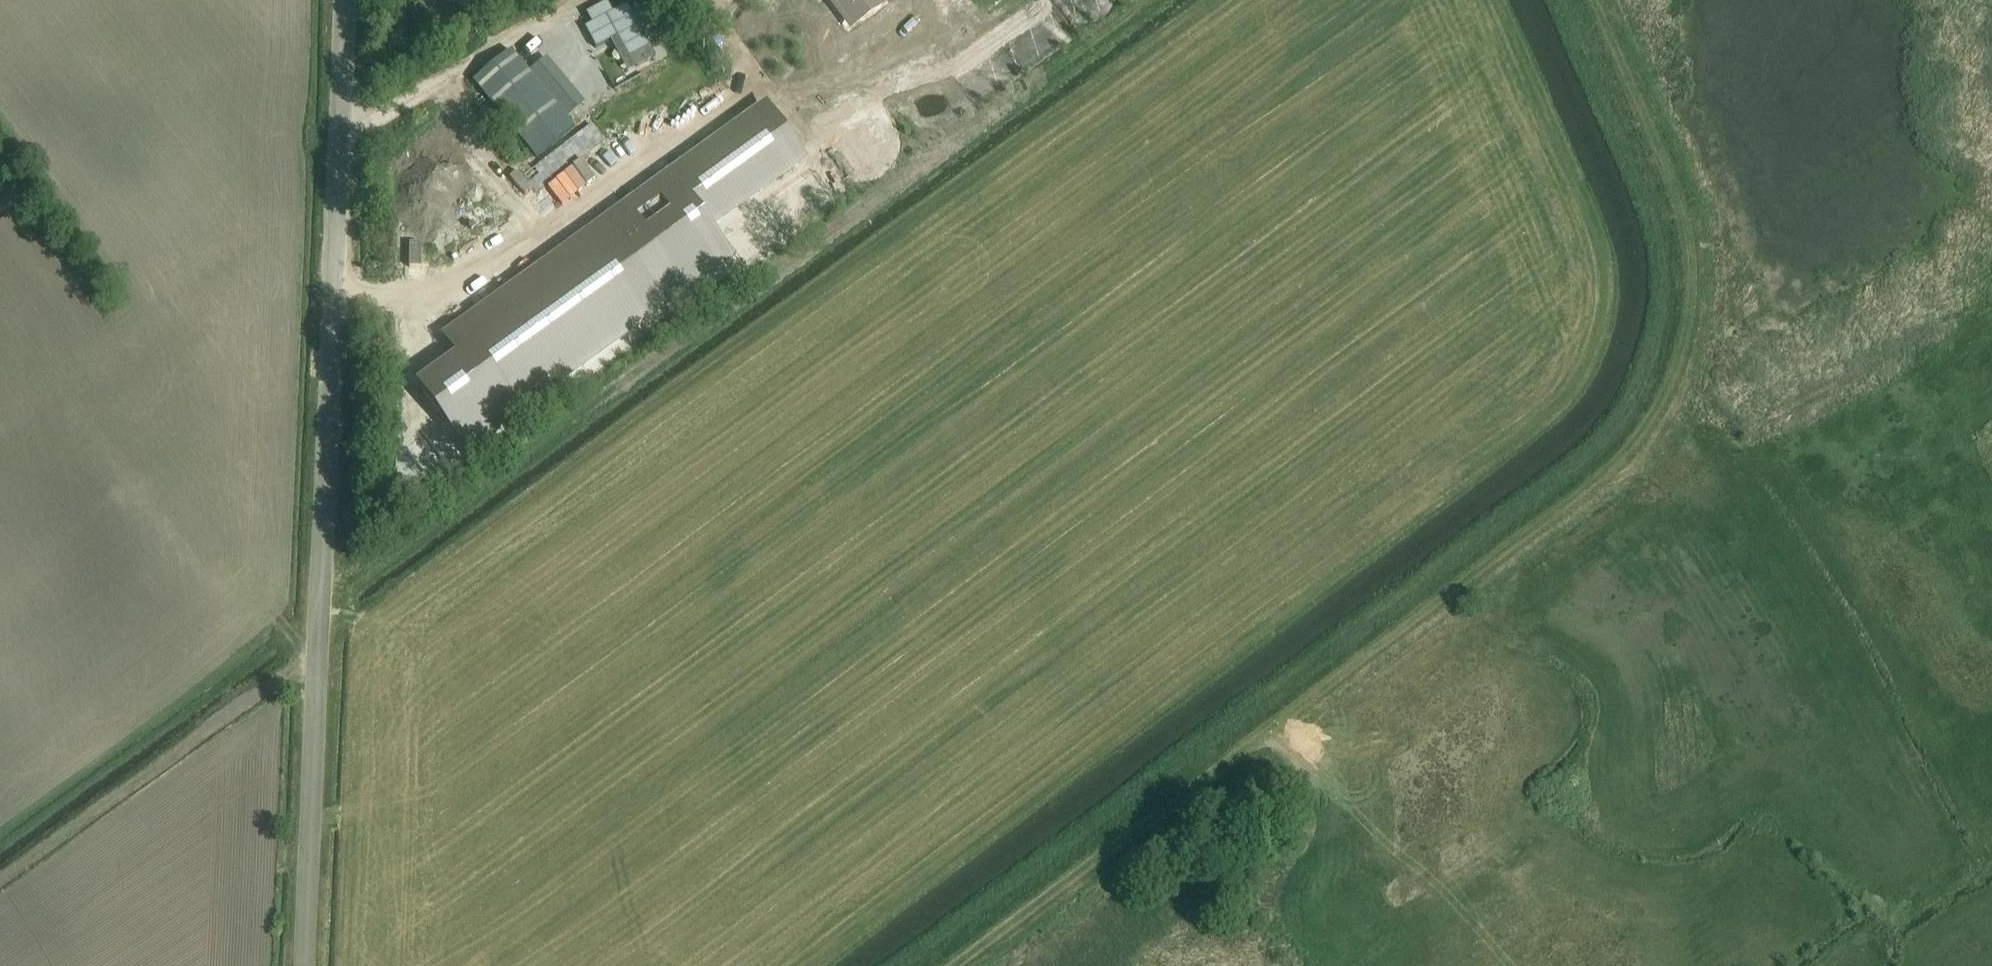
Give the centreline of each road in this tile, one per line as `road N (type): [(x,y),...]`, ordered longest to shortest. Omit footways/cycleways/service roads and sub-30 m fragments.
road 1 (track): [(1595,0),(1677,175),(1693,229),(1700,316),(1681,392),(1643,454),(1553,532),(961,965)]
road 2 (unclassified): [(303,965),(344,0)]

